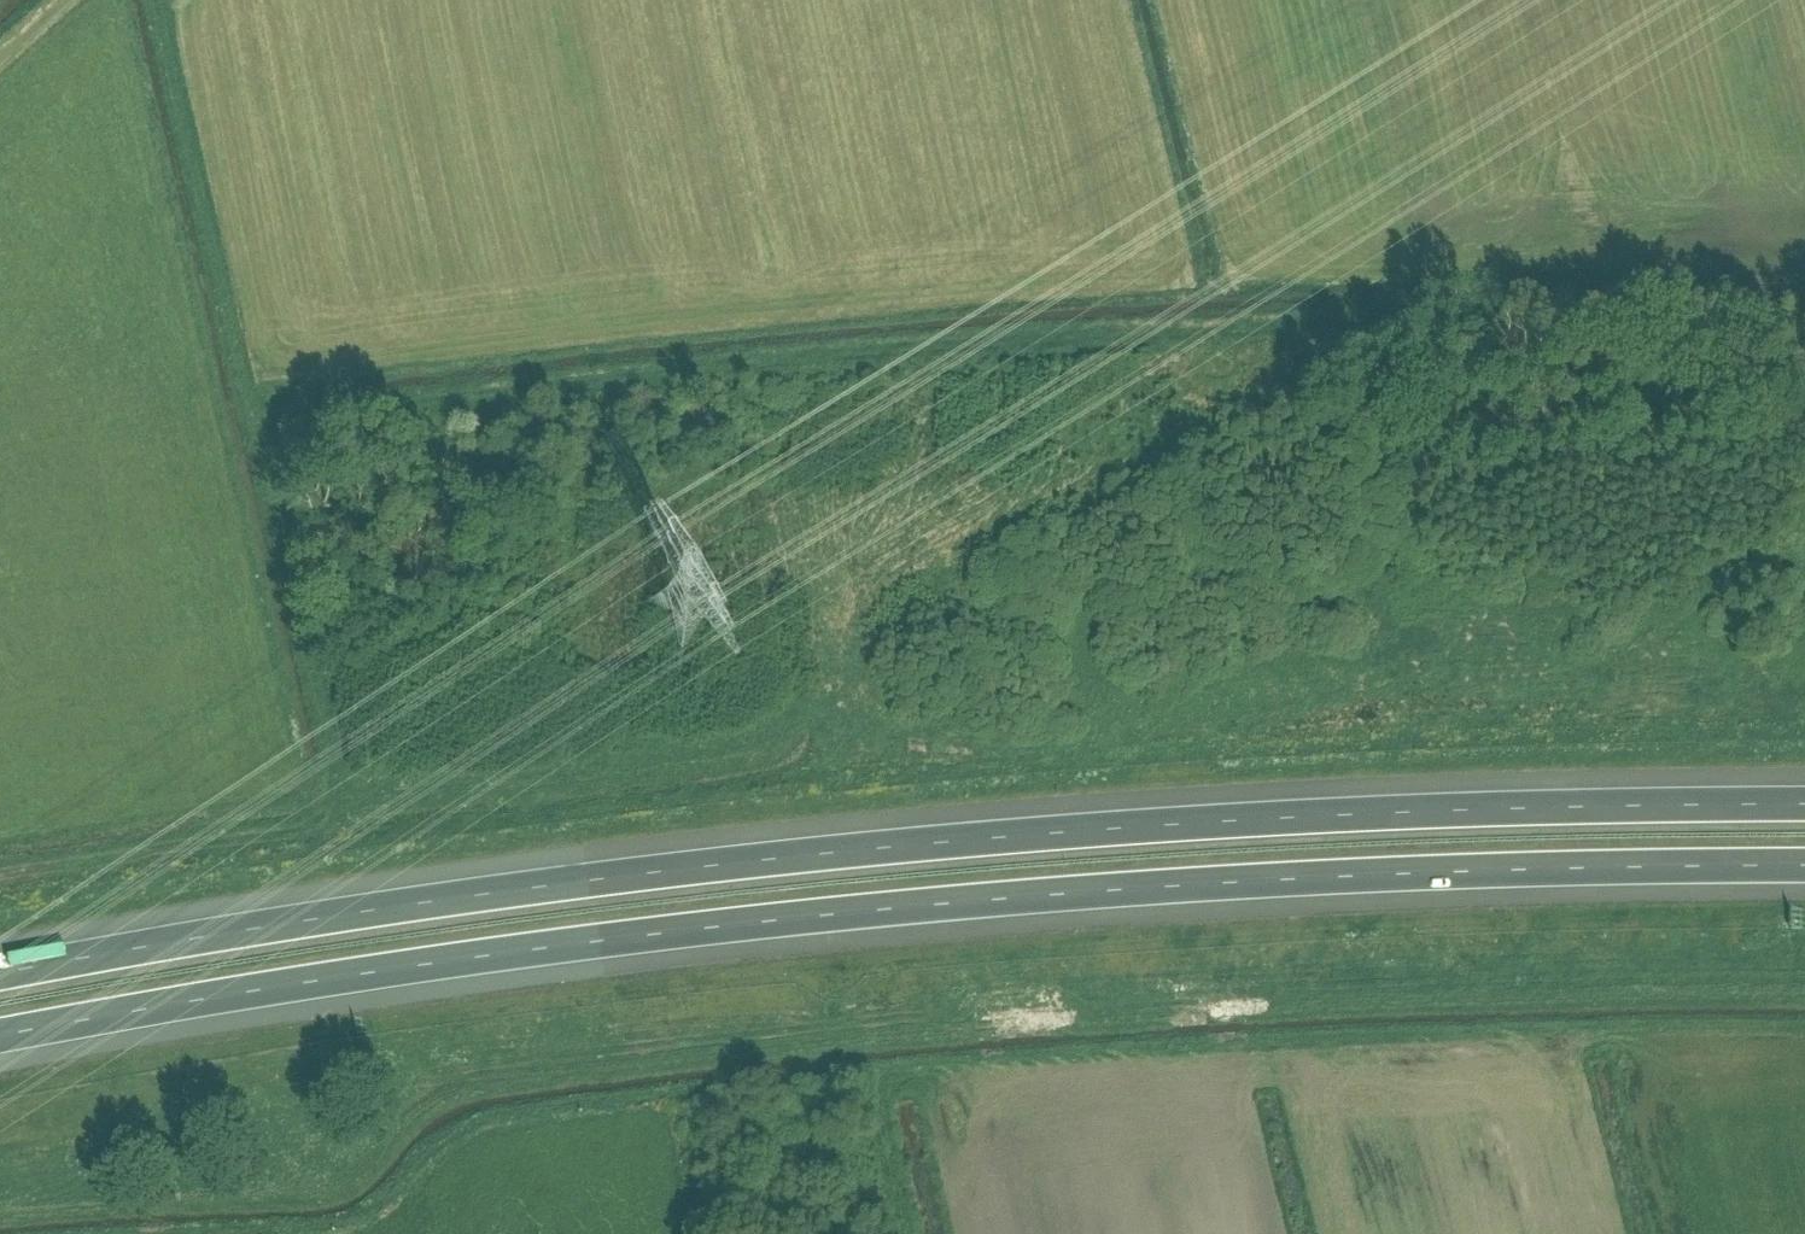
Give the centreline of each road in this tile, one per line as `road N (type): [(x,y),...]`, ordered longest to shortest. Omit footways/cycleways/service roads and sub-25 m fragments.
road 1 (motorway): [(0,1038),(368,974),(938,906),(1403,876),(1804,867)]
road 2 (motorway): [(1804,806),(1401,814),(887,850),(369,912),(0,976)]

